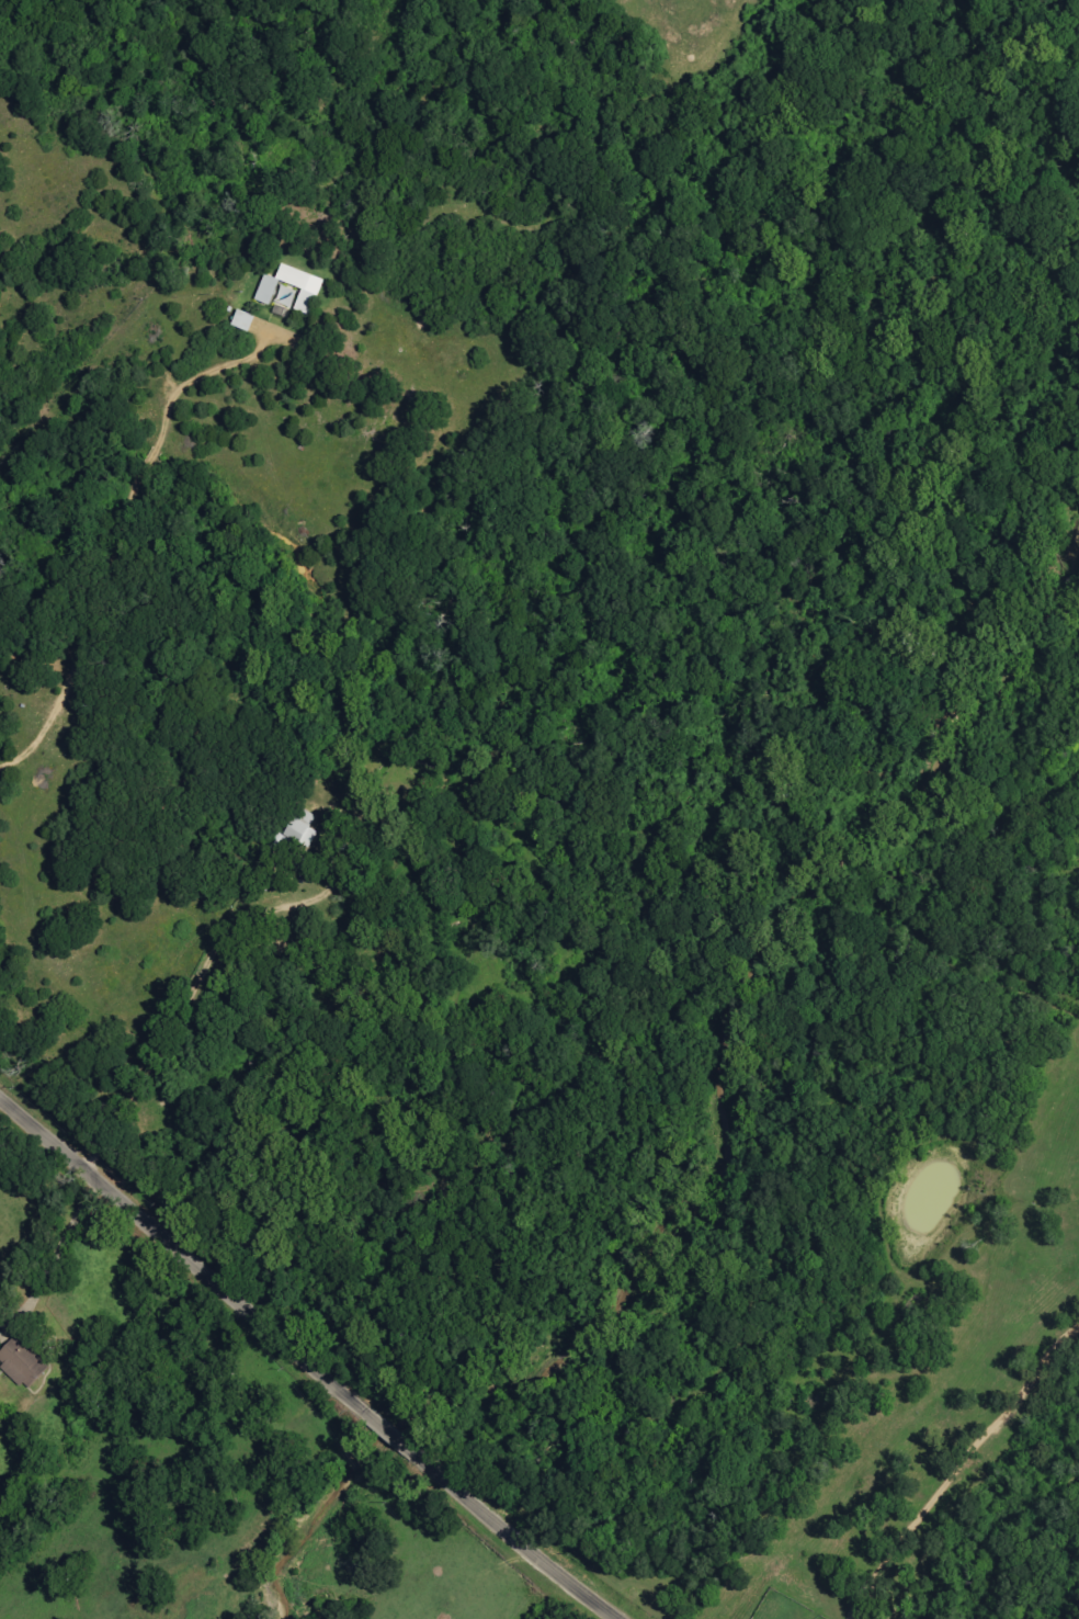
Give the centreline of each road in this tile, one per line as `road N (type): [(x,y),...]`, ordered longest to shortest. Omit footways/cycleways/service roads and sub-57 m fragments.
road 1 (residential): [(389,1427),(0,1091)]
road 2 (residential): [(613,1618),(513,1542),(389,1427)]

